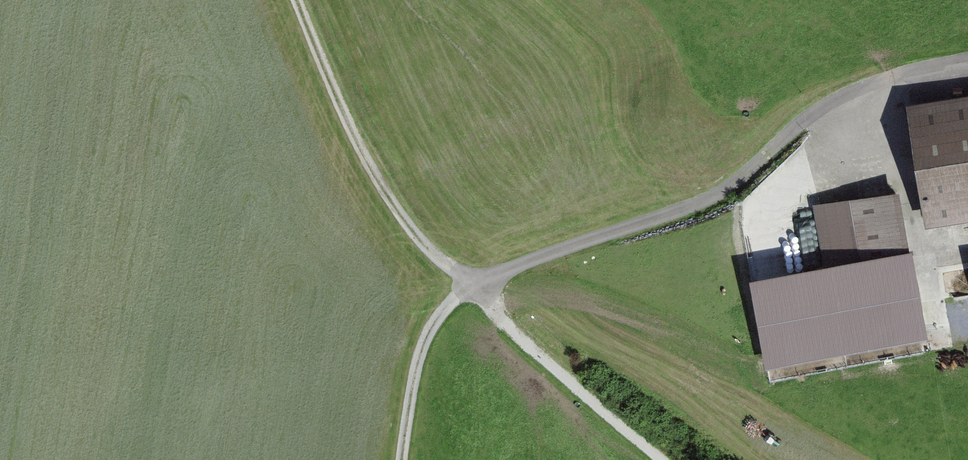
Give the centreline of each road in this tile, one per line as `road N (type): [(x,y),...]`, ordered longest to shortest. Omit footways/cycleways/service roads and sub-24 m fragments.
road 1 (track): [(803,121),(727,190),(476,284)]
road 2 (track): [(476,284),(435,258),(374,172),(294,0)]
road 3 (track): [(662,459),(509,328),(476,284)]
road 4 (track): [(401,459),(415,368),(432,326),(476,284)]

